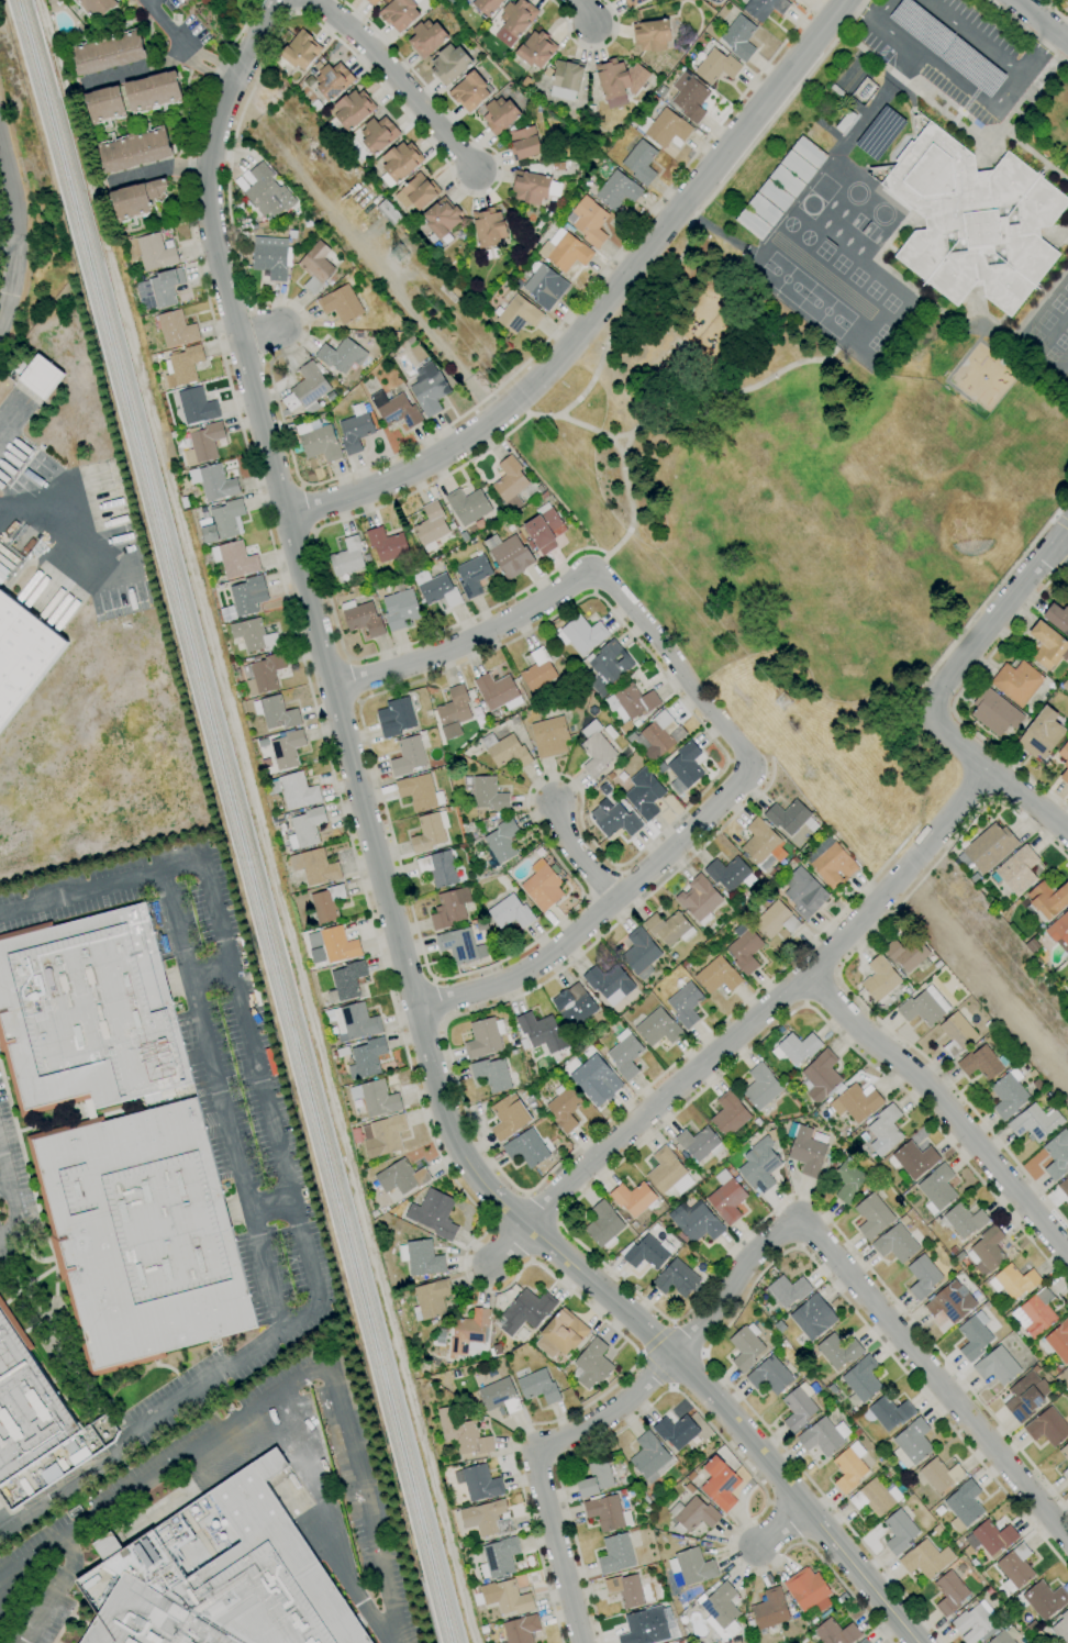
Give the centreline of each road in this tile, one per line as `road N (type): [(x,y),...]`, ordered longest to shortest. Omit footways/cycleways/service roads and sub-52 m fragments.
road 1 (tertiary): [(916,1642),(675,1353),(526,1225),(477,1177),(456,1142),(212,237),(208,170),(234,80)]
road 2 (residential): [(286,514),(372,489),(456,449),(516,402),(560,362),(843,0)]
road 3 (tertiary): [(526,1225),(809,977),(986,770)]
road 4 (residential): [(1067,1542),(797,1219),(743,1267),(675,1353)]
road 5 (residential): [(415,1010),(510,981),(613,900),(753,770)]
road 6 (residential): [(809,977),(919,1079),(1067,1255)]
road 7 (residential): [(583,1642),(535,1453),(594,1422),(675,1353)]
road 8 (residential): [(592,570),(459,650),(332,687)]
road 9 (residential): [(753,770),(592,570)]
road 10 (residential): [(305,0),(345,22),(476,170)]
road 11 (residential): [(924,707),(1067,528)]
road 12 (residential): [(1067,837),(986,770),(924,707)]
road 13 (residential): [(234,80),(186,48),(146,0)]

